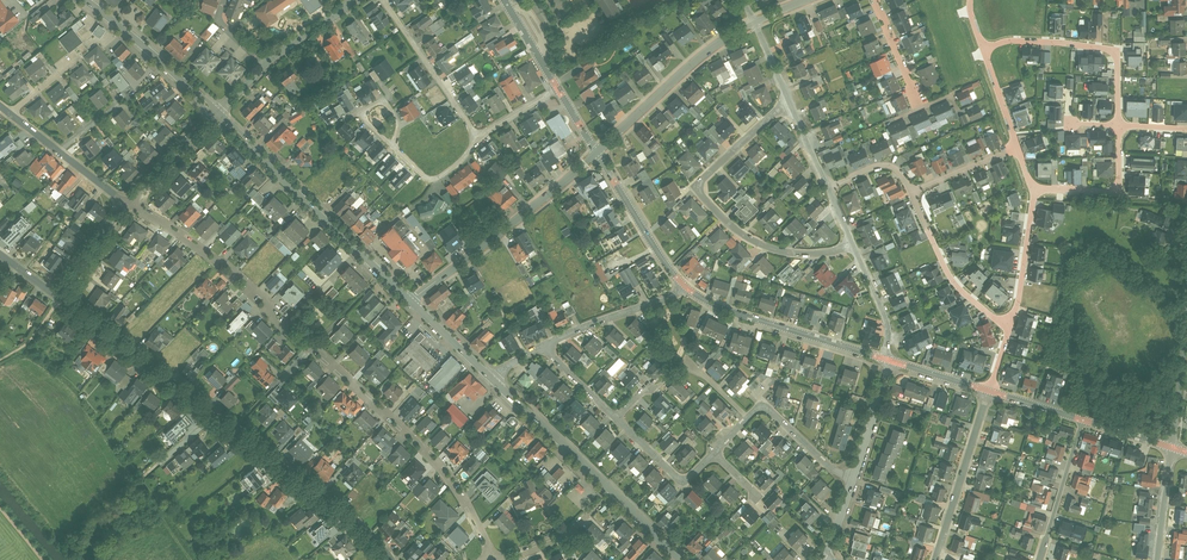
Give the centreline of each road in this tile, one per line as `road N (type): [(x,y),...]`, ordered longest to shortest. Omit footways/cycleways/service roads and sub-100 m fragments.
road 1 (residential): [(128,204),(253,292),(432,456),(494,559)]
road 2 (residential): [(54,298),(358,523),(393,559)]
road 3 (residential): [(850,243),(830,252),(776,250),(739,232),(701,193),(702,180),(788,101)]
road 4 (secondary): [(216,113),(411,301)]
road 5 (secondary): [(493,378),(682,559)]
road 6 (tertiary): [(597,152),(411,301)]
road 7 (residential): [(685,287),(742,315),(884,358)]
road 8 (residential): [(1120,126),(1114,48),(1018,39),(982,48)]
road 9 (tertiary): [(754,22),(697,58),(597,152)]
road 10 (residential): [(989,391),(935,559)]
road 11 (secondary): [(88,0),(216,113)]
road 12 (residential): [(1009,323),(950,274),(911,191)]
road 13 (residential): [(476,137),(382,0)]
road 14 (residential): [(597,152),(685,287)]
road 15 (residential): [(685,287),(543,347)]
road 16 (residential): [(1033,190),(1117,189),(1120,126)]
road 17 (residential): [(1040,559),(1083,420)]
road 18 (residential): [(1033,190),(1009,323)]
road 19 (residential): [(616,417),(679,478),(715,453)]
road 20 (residential): [(748,417),(767,409),(832,468),(853,475)]
road 21 (residential): [(128,204),(216,113)]
road 22 (residential): [(1174,448),(1186,325)]
road 23 (residential): [(850,243),(887,322),(884,358)]
road 24 (residential): [(890,360),(853,475)]
road 25 (residential): [(54,298),(128,204)]

